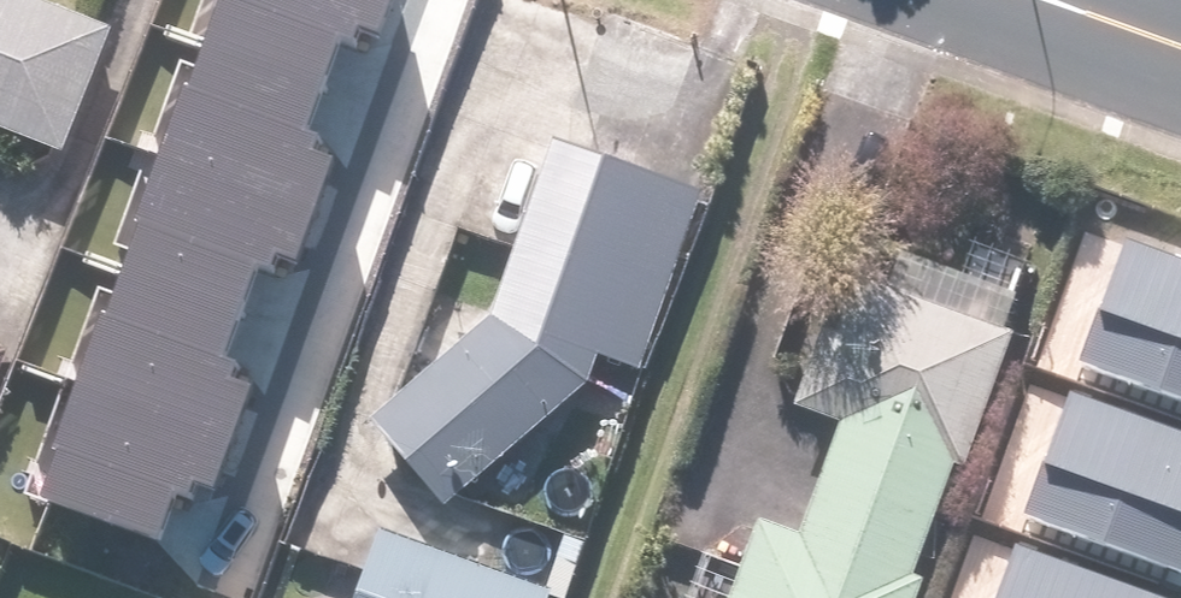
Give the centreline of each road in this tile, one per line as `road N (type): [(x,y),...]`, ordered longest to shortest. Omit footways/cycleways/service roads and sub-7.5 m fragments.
road 1 (secondary): [(1041,0),(1180,49)]

